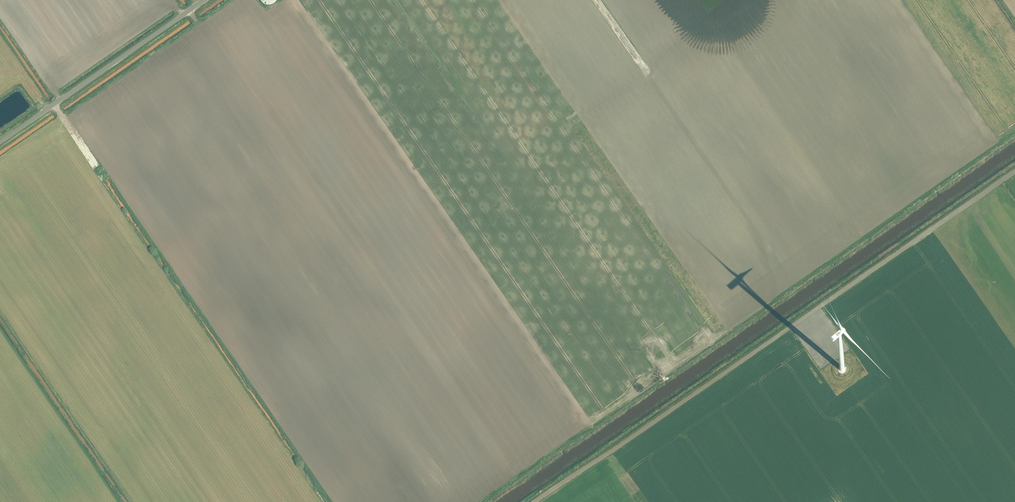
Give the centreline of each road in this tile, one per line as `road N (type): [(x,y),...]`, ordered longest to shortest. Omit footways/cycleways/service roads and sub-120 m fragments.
road 1 (unclassified): [(0,142),(205,0)]

